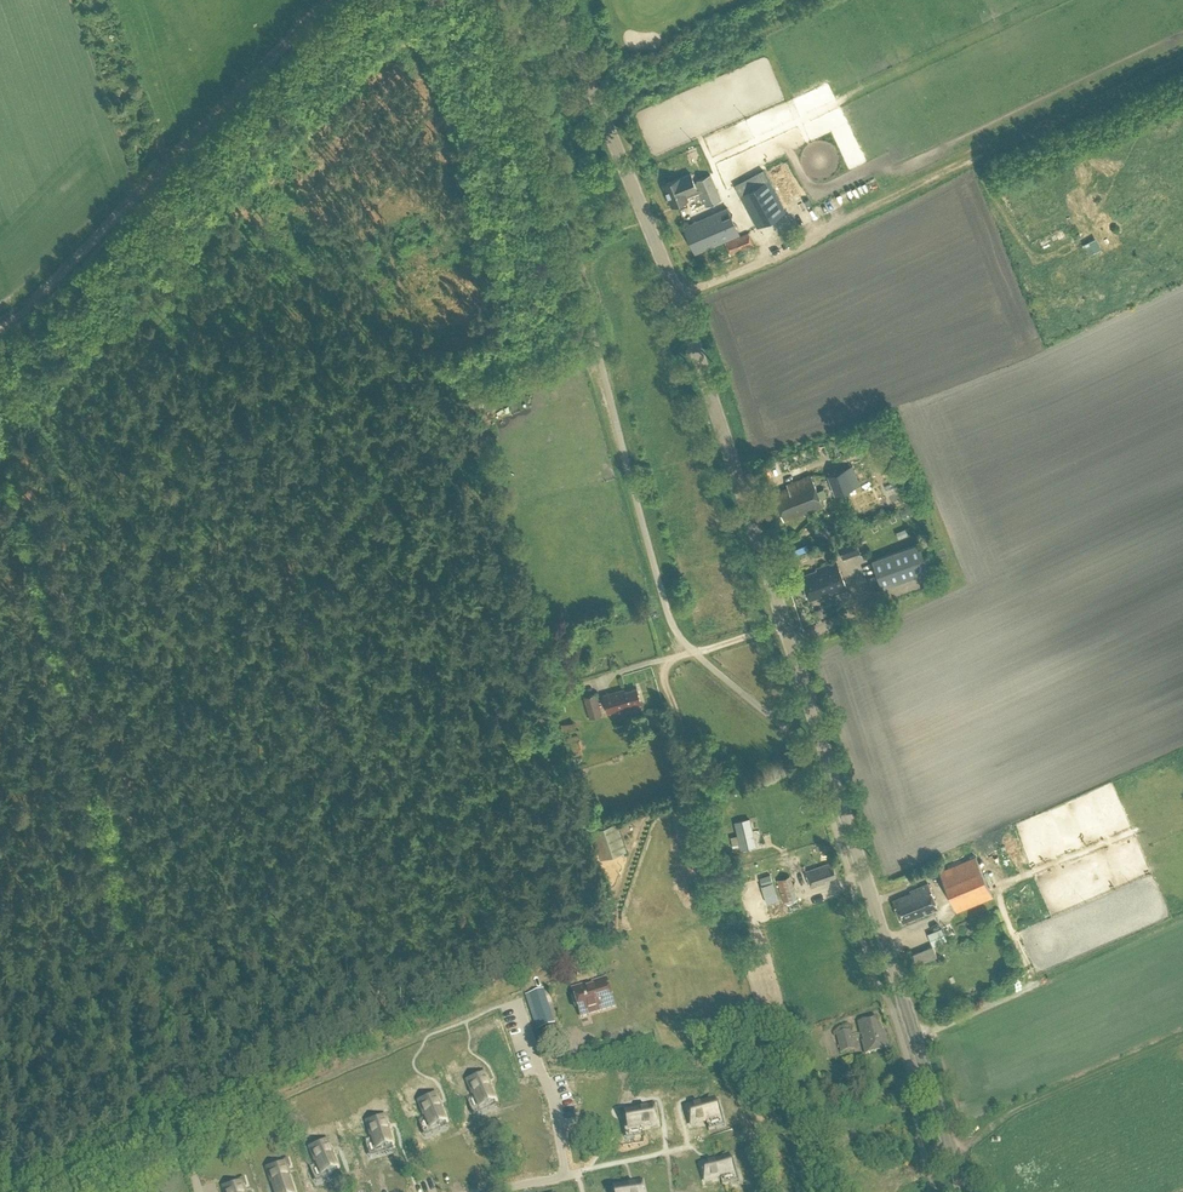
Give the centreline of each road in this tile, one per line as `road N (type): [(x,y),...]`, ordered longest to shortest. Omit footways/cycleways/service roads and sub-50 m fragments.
road 1 (tertiary): [(960,1191),(678,296),(556,0)]
road 2 (track): [(185,1126),(0,418)]
road 3 (track): [(678,296),(1182,58)]
road 4 (track): [(528,984),(621,940),(617,910),(647,816),(686,800),(689,761),(664,667),(783,624)]
road 5 (track): [(0,324),(21,315),(332,0)]
road 6 (track): [(31,1191),(433,1021)]

